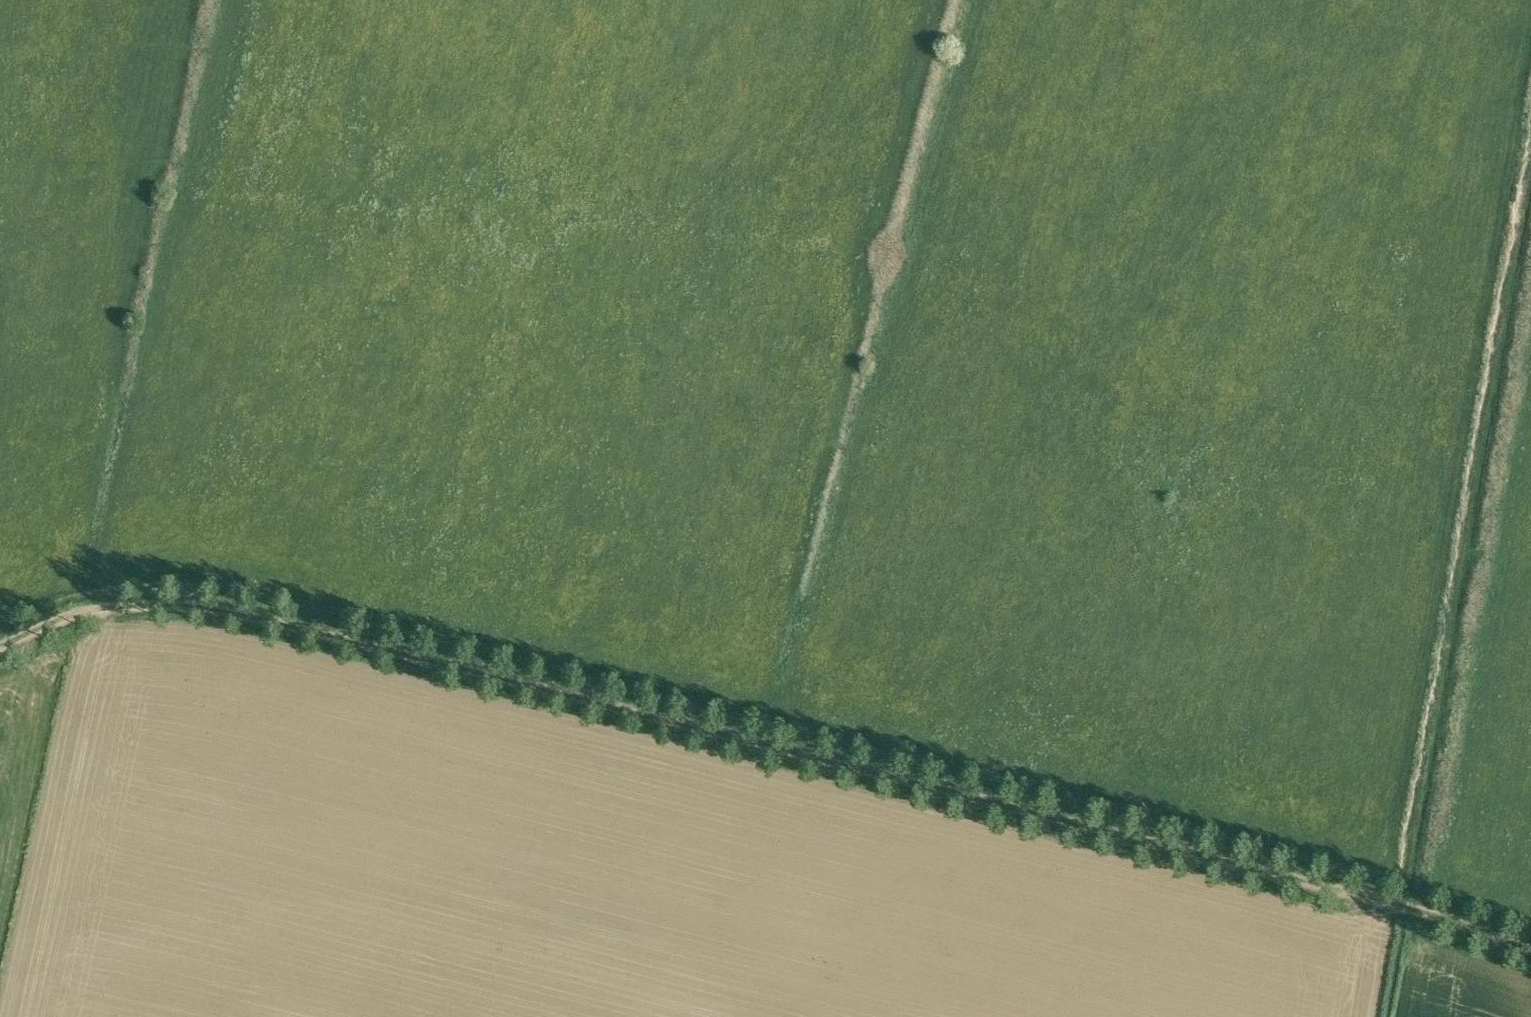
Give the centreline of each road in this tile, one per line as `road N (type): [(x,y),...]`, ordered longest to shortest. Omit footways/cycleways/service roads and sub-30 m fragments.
road 1 (track): [(0,657),(83,617),(177,604),(1393,906),(1530,954)]

